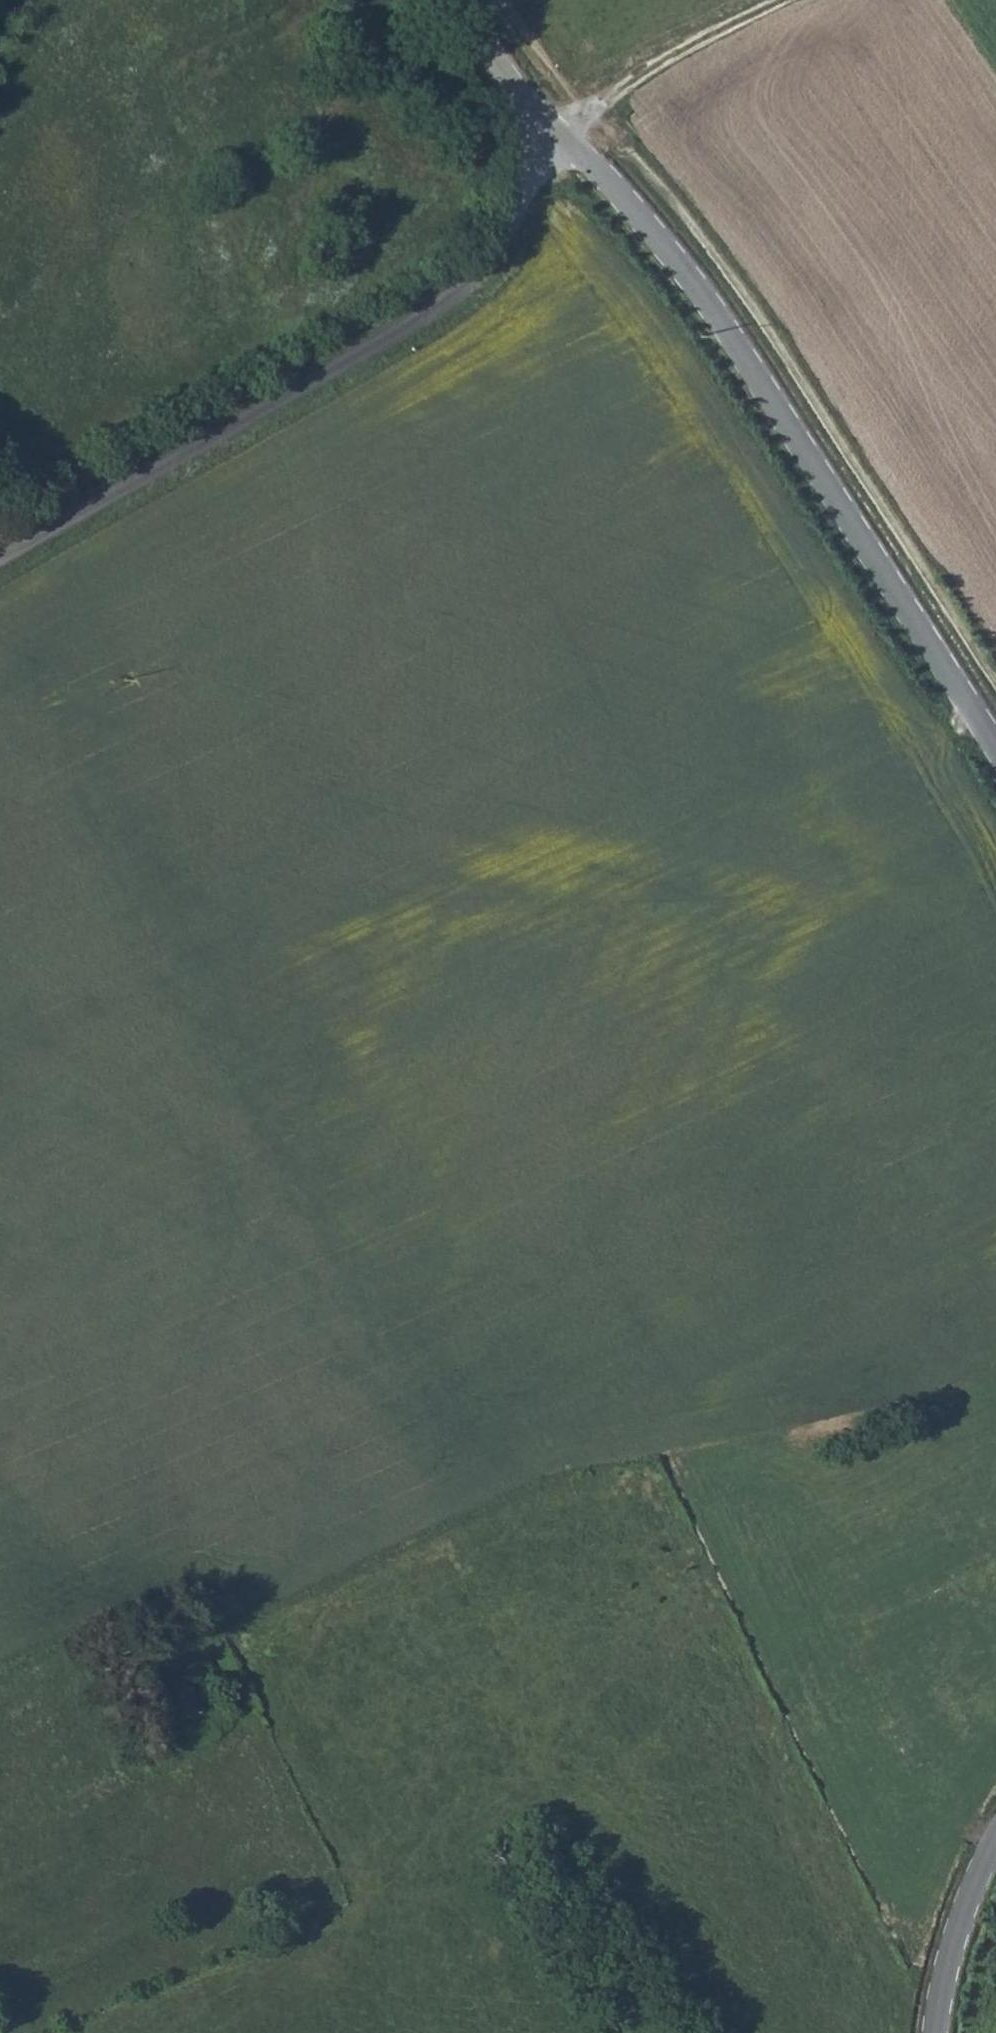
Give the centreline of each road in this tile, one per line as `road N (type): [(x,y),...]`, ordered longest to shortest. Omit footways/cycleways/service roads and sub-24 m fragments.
road 1 (unclassified): [(569,141),(630,201),(725,323),(995,743)]
road 2 (unclassified): [(0,557),(454,303),(502,260),(569,141)]
road 3 (track): [(569,141),(585,113),(776,0)]
road 4 (unclassified): [(995,1848),(951,1959),(939,2032)]
road 5 (unclassified): [(454,0),(492,57),(569,141)]

